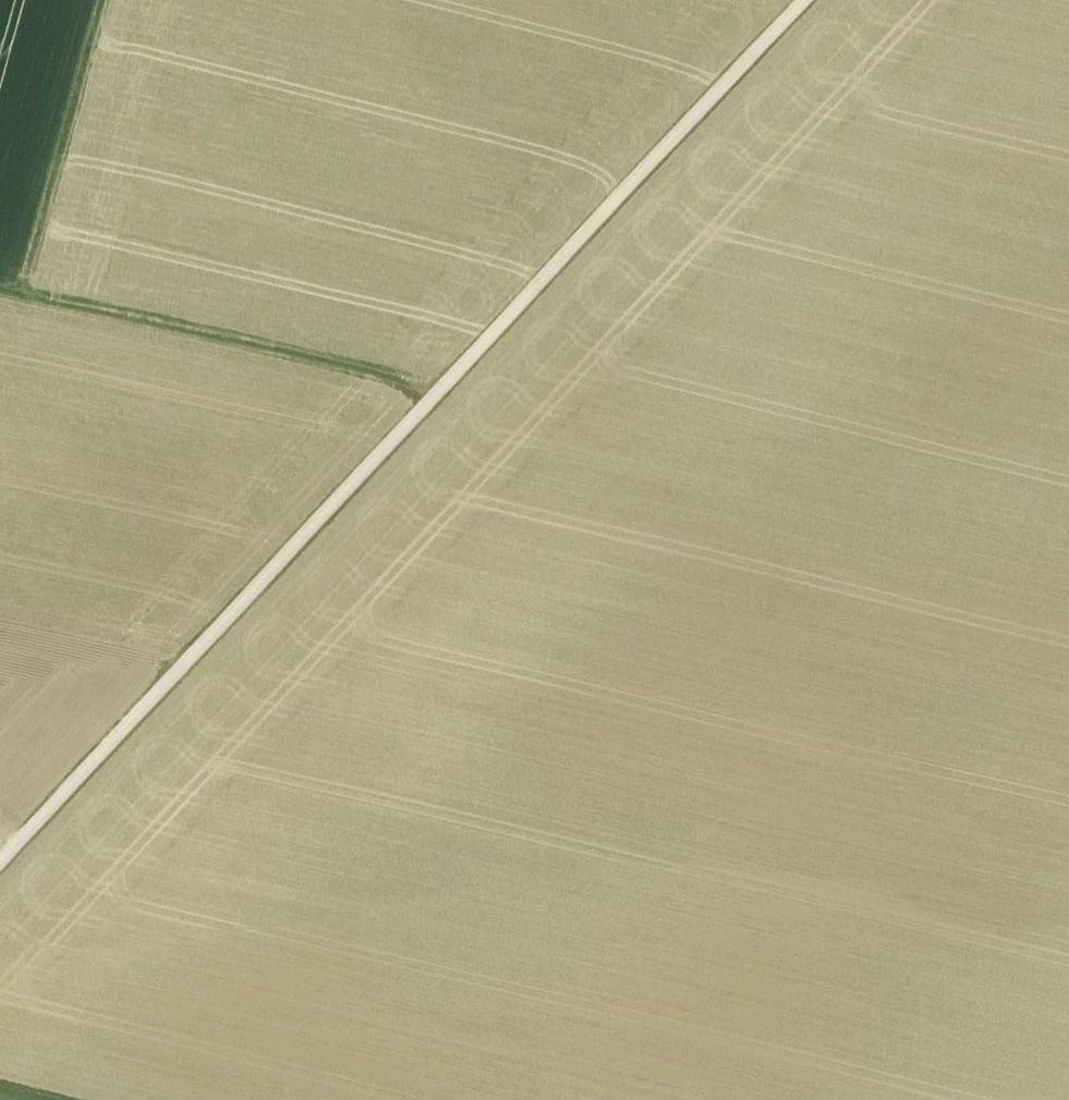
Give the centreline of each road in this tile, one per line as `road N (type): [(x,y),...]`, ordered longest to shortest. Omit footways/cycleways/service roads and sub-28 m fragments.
road 1 (track): [(0,860),(805,0)]
road 2 (track): [(434,401),(392,379),(0,292)]
road 3 (track): [(24,298),(104,0)]

